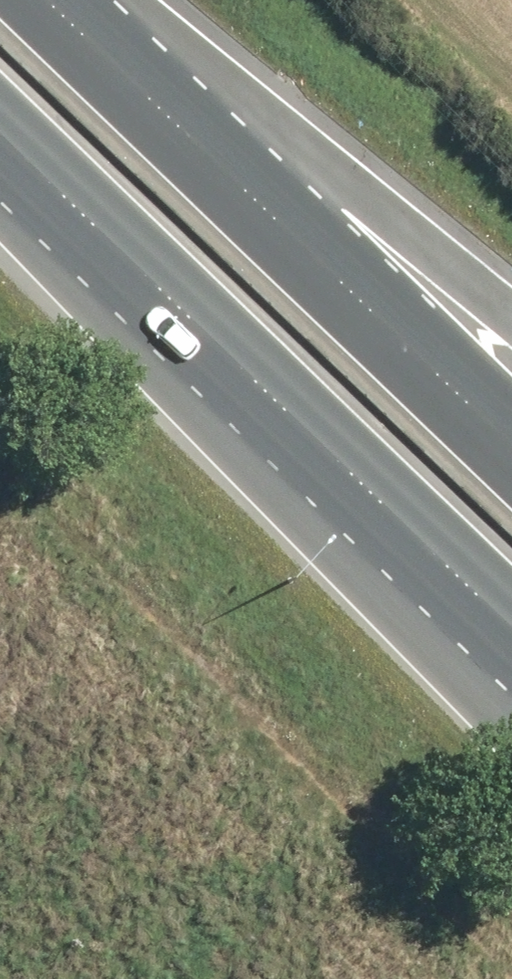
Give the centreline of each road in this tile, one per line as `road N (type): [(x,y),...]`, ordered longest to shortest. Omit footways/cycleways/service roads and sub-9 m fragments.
road 1 (motorway): [(511,703),(52,194)]
road 2 (motorway): [(48,0),(511,446)]
road 3 (motorway): [(511,636),(52,194)]
road 4 (motorway): [(109,0),(511,313)]

